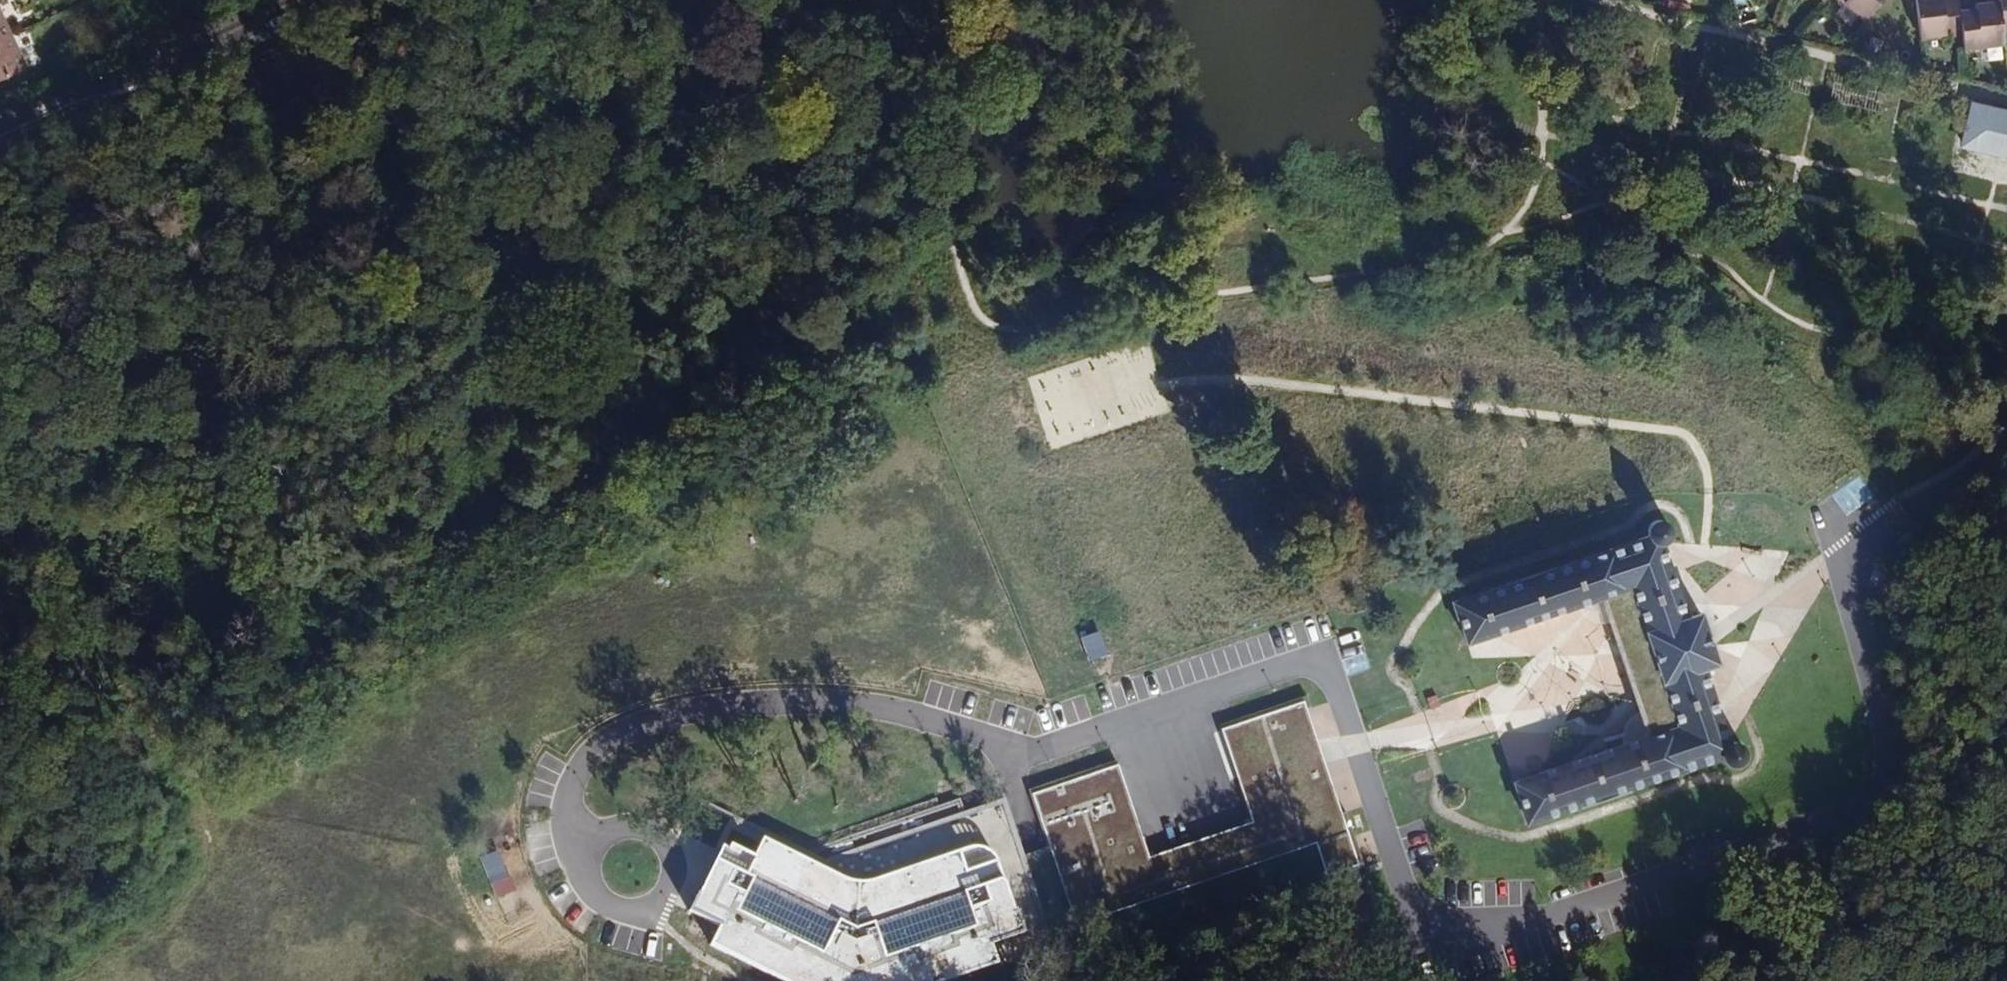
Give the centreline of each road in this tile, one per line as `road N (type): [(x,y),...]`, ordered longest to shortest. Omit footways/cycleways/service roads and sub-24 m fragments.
road 1 (tertiary): [(293,0),(0,135)]
road 2 (track): [(1809,980),(1883,827)]

